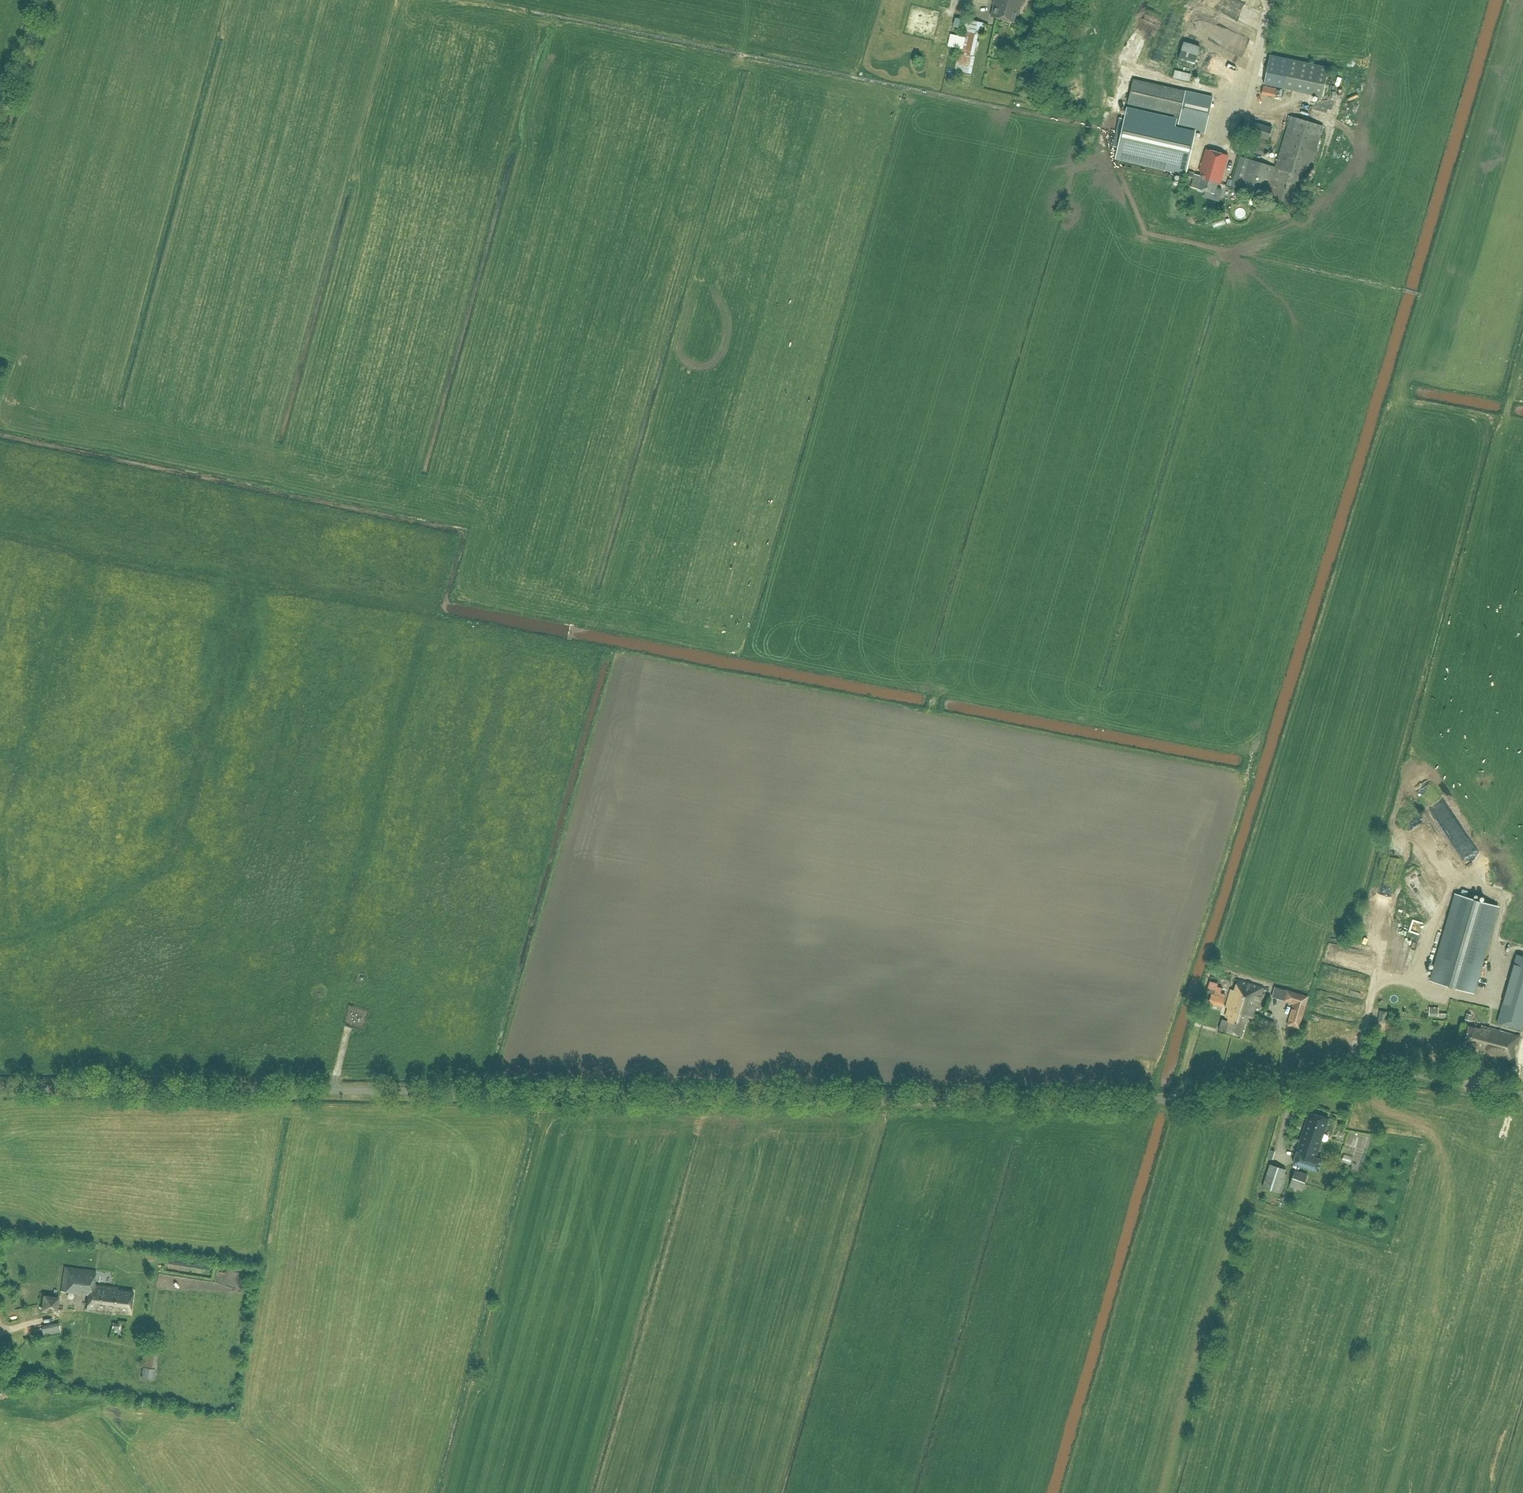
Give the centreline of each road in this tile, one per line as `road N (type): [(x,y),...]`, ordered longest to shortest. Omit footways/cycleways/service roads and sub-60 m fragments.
road 1 (unclassified): [(1522,1097),(1385,1072),(1175,1099),(0,1085)]
road 2 (track): [(1116,73),(1098,155),(1114,160),(1145,229),(1185,245),(1262,255),(1284,250)]
road 3 (unclassified): [(0,122),(44,0)]

